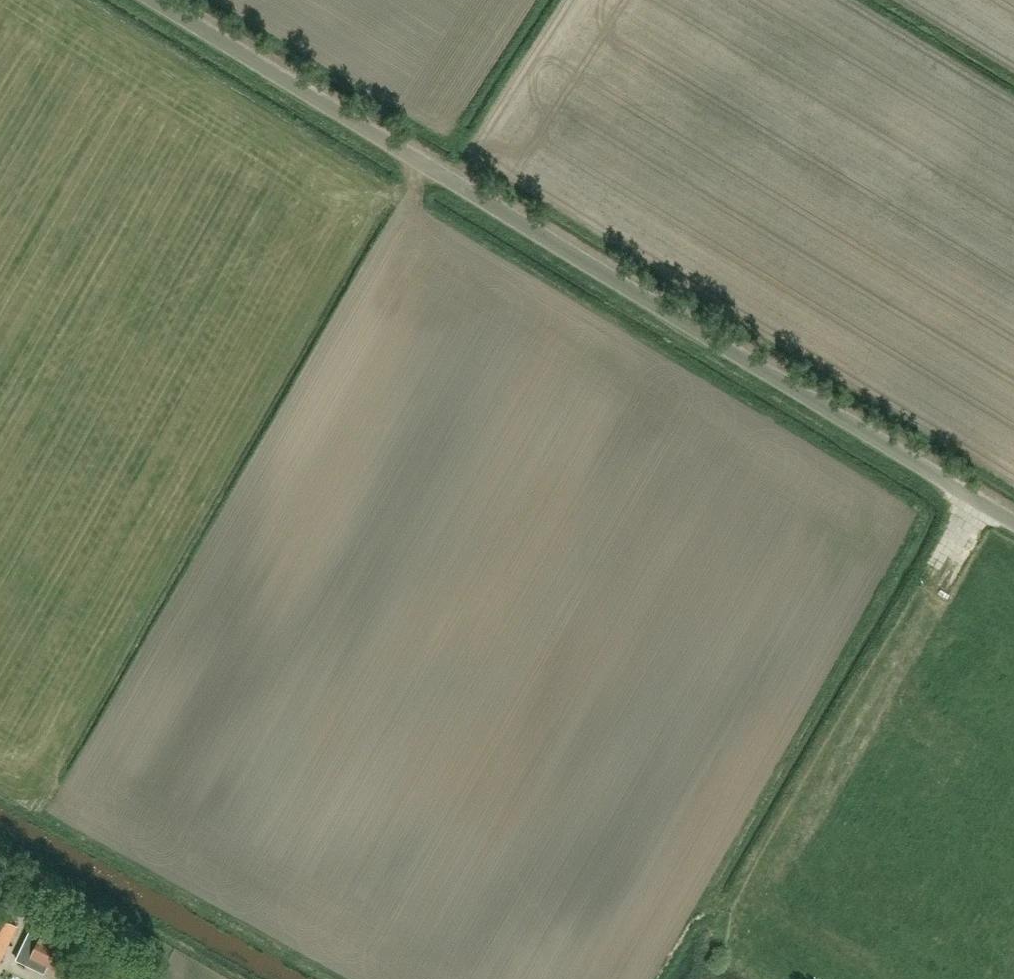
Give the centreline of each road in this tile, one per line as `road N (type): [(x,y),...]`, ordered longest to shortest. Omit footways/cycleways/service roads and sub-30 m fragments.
road 1 (unclassified): [(1013,522),(157,0)]

